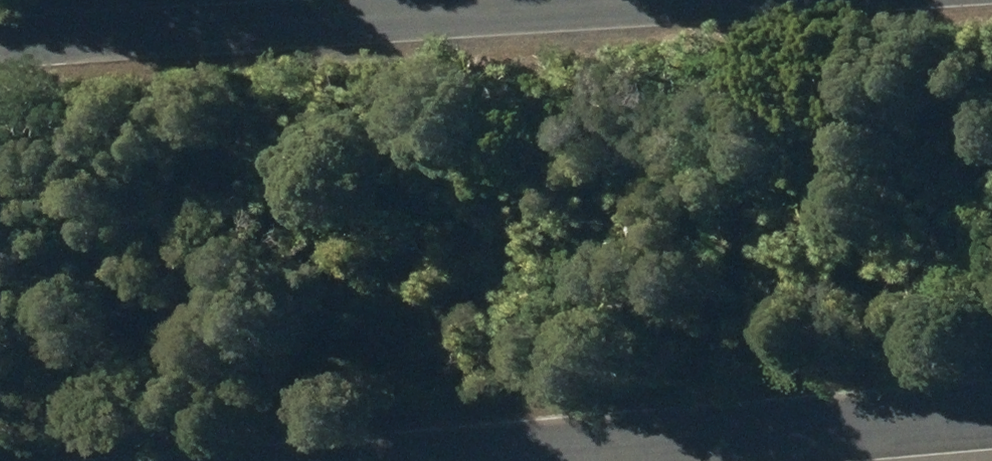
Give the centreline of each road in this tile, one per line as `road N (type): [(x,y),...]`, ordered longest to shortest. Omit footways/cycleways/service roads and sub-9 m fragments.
road 1 (tertiary): [(0,42),(679,0)]
road 2 (tertiary): [(991,410),(403,460)]

